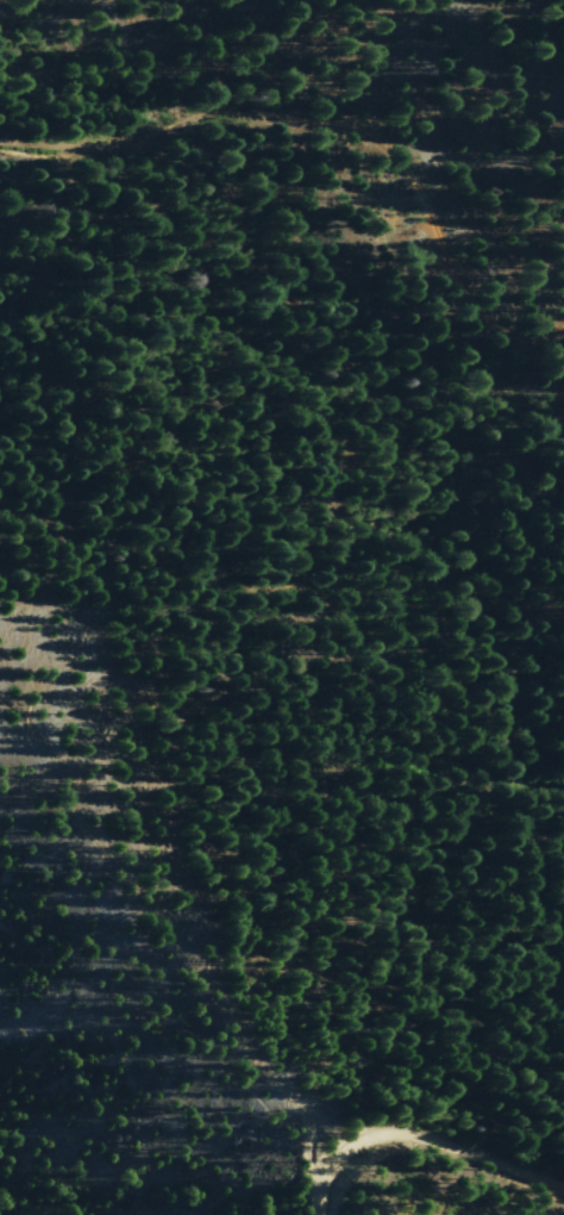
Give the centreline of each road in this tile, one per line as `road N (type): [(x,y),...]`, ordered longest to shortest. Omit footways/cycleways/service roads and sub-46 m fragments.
road 1 (residential): [(362,1214),(364,1161),(502,1161),(563,1189)]

